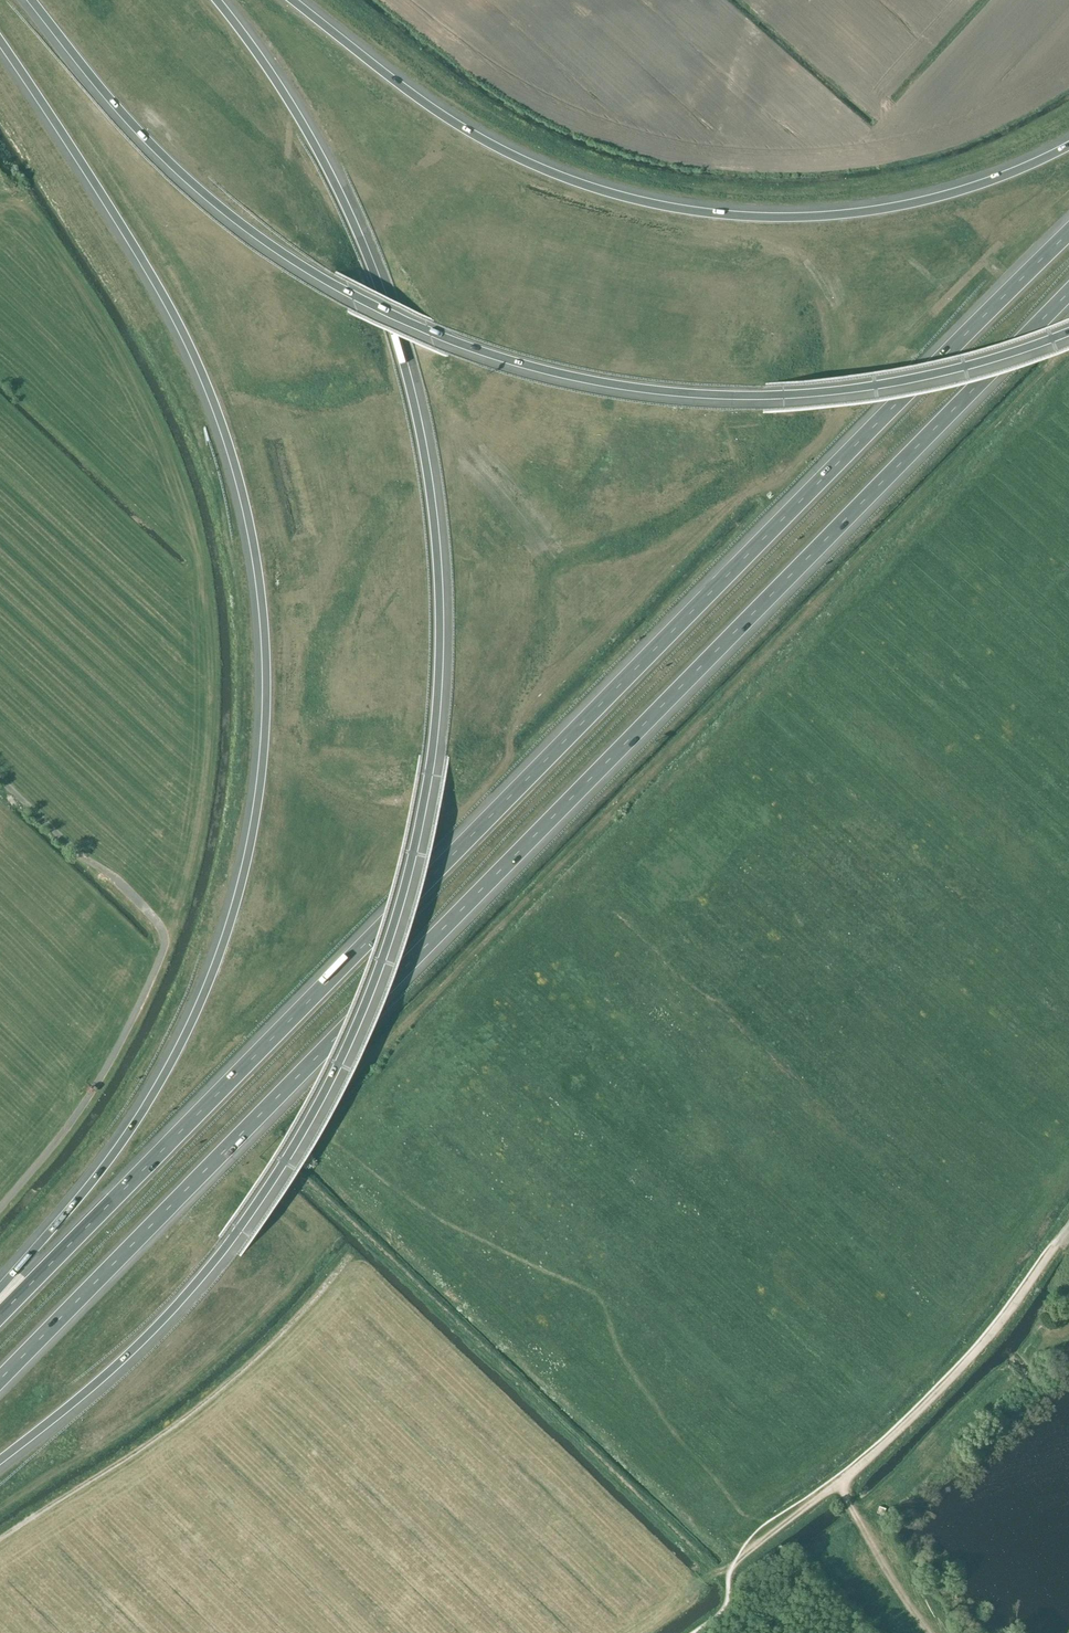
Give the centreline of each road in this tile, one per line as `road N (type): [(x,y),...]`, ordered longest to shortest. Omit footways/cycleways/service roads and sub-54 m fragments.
road 1 (motorway): [(0,1460),(157,1326),(276,1176),(368,999),(405,884),(426,778),(437,591),(406,375),(345,206),(282,89),(217,0)]
road 2 (motorway): [(0,1381),(1068,293)]
road 3 (motorway): [(1068,233),(0,1318)]
road 4 (motorway): [(0,42),(123,230),(201,374),(243,497),(266,668),(248,855),(204,992),(125,1138),(0,1287)]
road 5 (motorway): [(26,0),(123,118),(230,219),(348,296),(501,361),(658,393),(781,397),(927,379),(1068,335)]
road 6 (motorway): [(1068,146),(996,179),(887,208),(801,217),(693,212),(589,187),(505,152),(434,111),(293,0)]
road 7 (track): [(843,1481),(749,1554),(720,1571),(707,1568),(309,1186)]
road 8 (track): [(931,1632),(874,1553),(843,1481),(965,1367),(1061,1238)]

